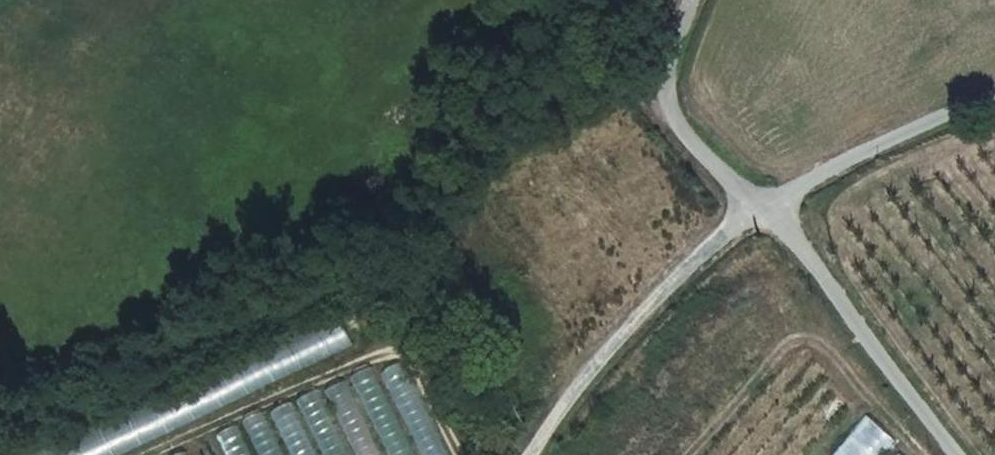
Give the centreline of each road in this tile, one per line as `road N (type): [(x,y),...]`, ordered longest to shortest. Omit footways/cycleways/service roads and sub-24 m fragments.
road 1 (track): [(459,454),(415,368),(398,352),(148,454)]
road 2 (unclassified): [(522,454),(602,355),(718,241),(766,206)]
road 3 (unclassified): [(766,206),(896,383),(960,454)]
road 4 (unclassified): [(686,0),(661,69),(673,121),(733,185),(766,206)]
road 5 (unclassified): [(766,206),(917,128),(994,101)]

